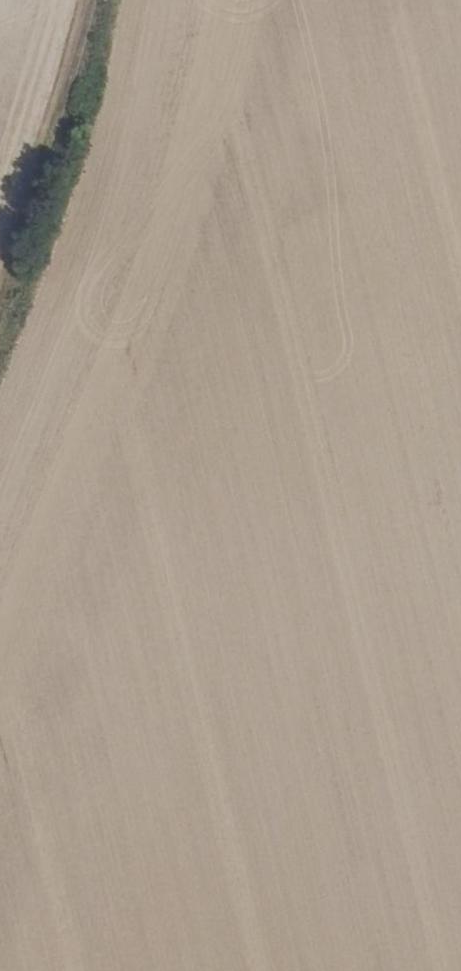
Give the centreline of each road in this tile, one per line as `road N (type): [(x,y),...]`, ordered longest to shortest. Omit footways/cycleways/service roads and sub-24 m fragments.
road 1 (track): [(61,0),(0,191)]

